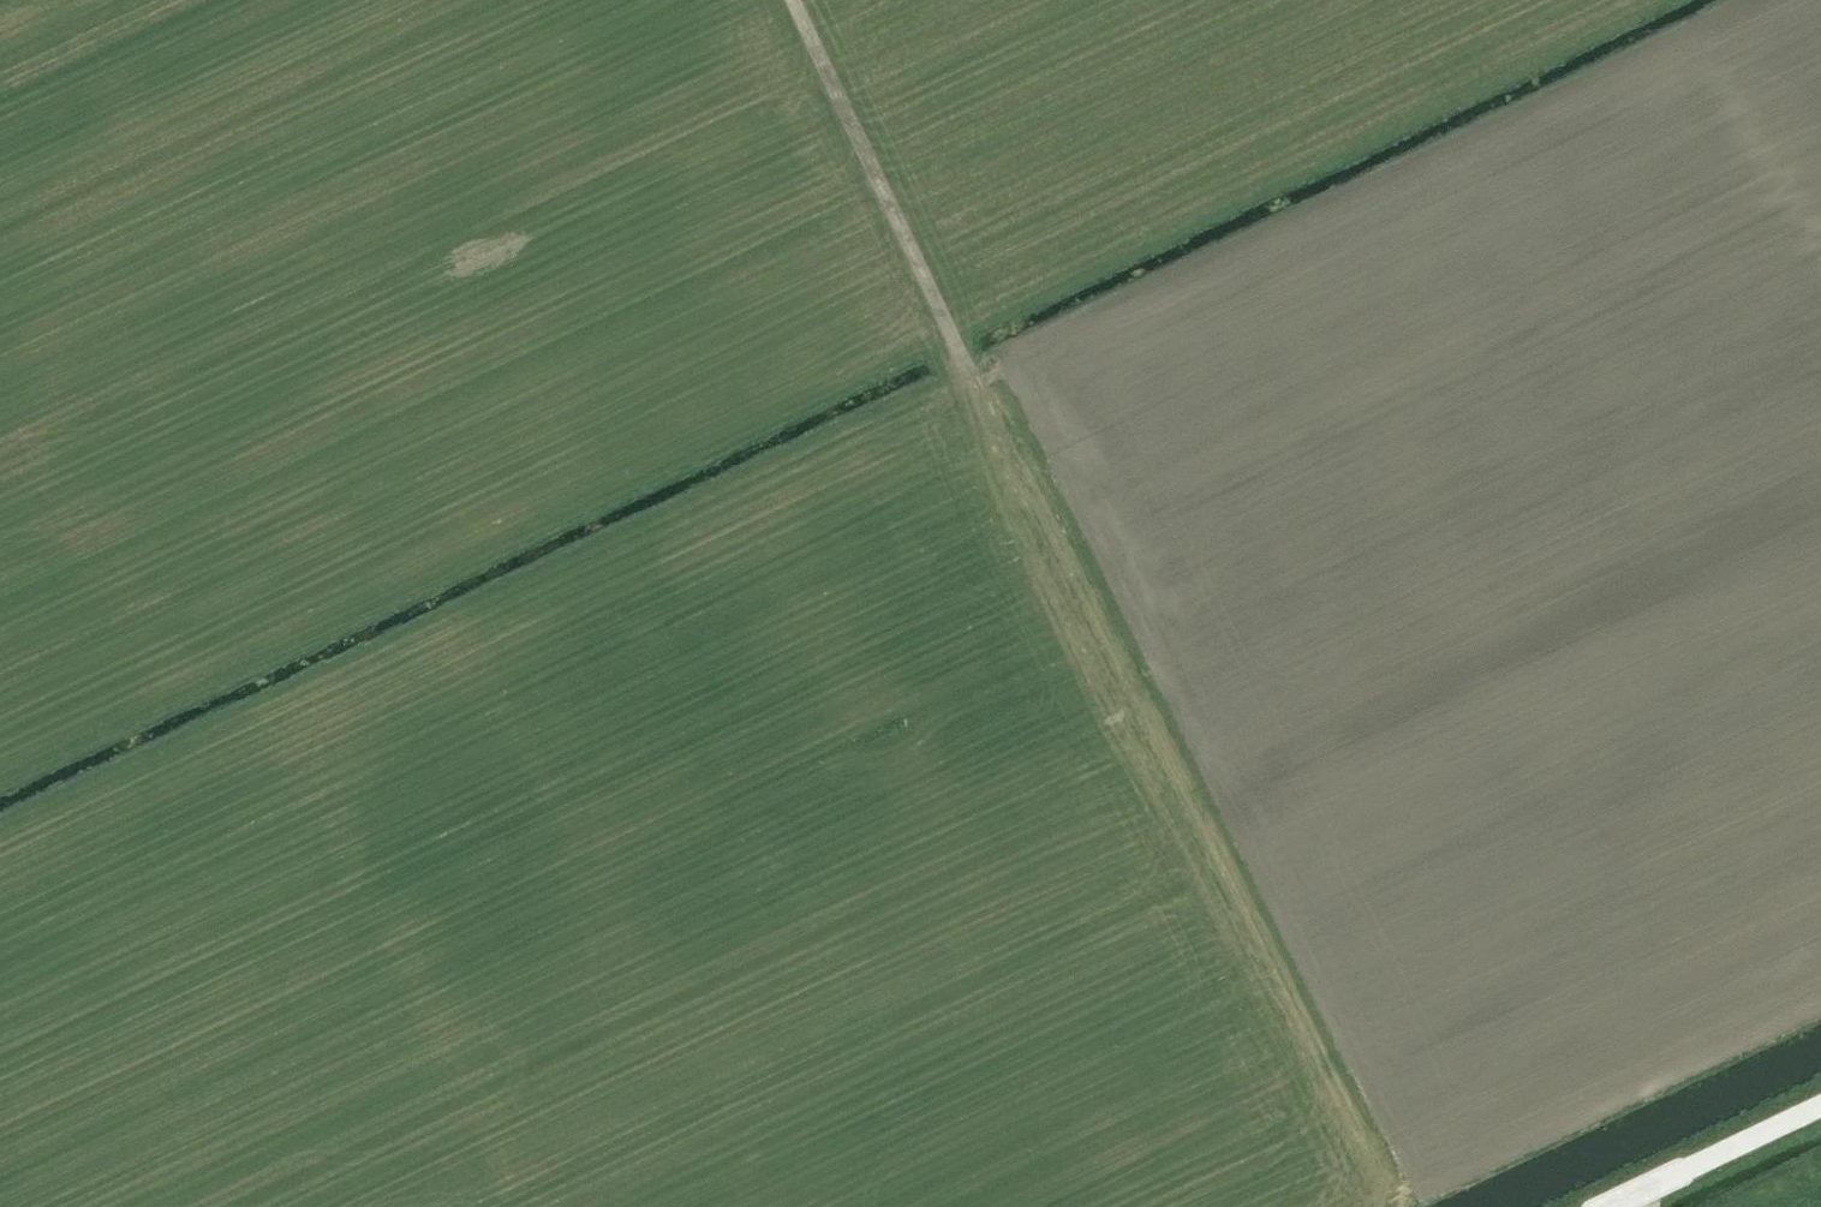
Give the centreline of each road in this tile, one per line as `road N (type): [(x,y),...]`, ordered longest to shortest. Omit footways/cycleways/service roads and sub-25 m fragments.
road 1 (unclassified): [(1611,1206),(1820,1108)]

